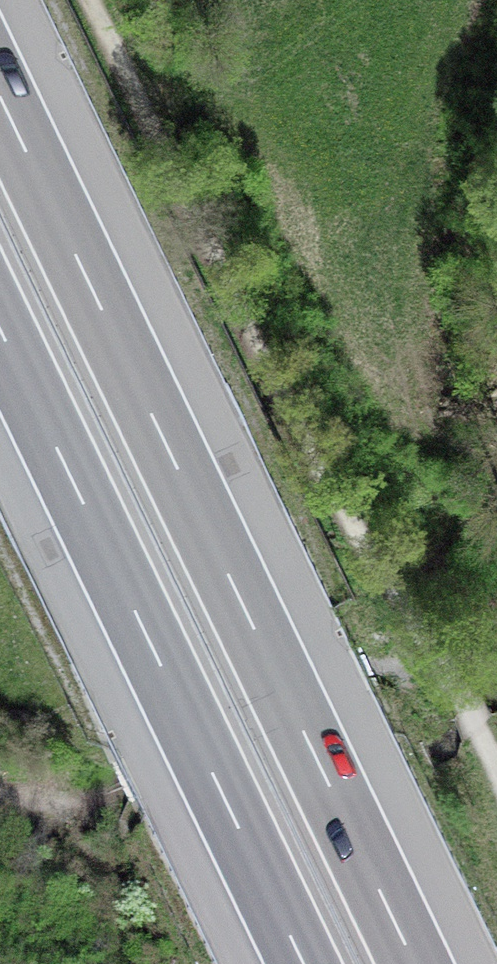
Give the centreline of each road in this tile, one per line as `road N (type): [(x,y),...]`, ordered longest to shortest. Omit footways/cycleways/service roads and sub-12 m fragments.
road 1 (motorway): [(415,963),(0,95)]
road 2 (track): [(89,0),(322,477),(496,756)]
road 3 (motorway): [(0,329),(304,963)]

